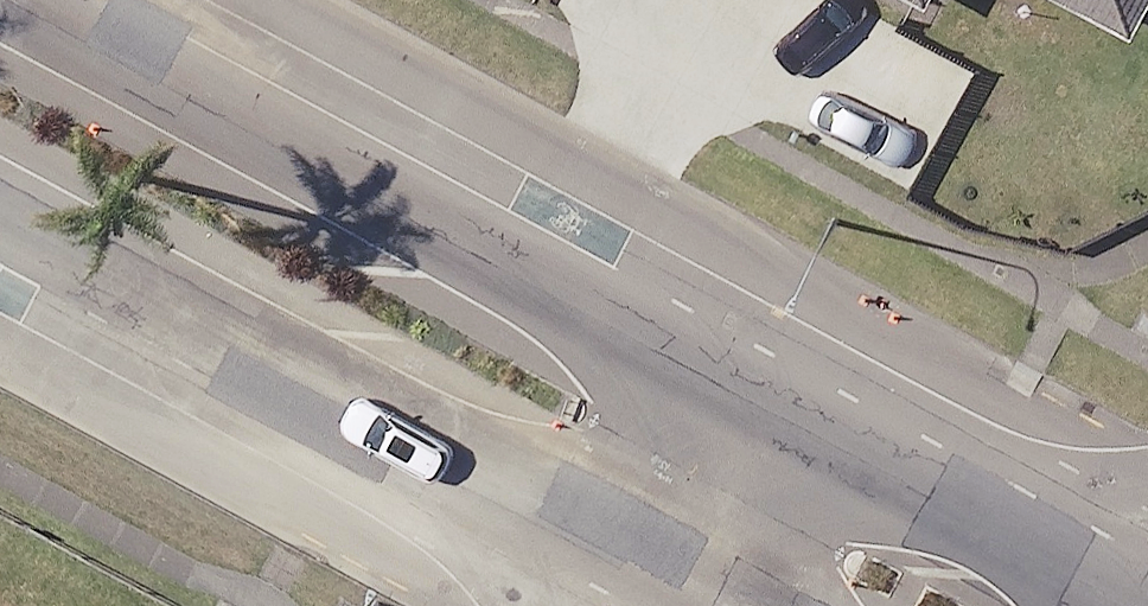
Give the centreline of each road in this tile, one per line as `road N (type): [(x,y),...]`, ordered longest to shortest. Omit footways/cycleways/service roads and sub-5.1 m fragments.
road 1 (secondary): [(10,0),(767,410)]
road 2 (secondary): [(680,579),(0,209)]
road 3 (secondary): [(767,410),(1132,605)]
road 4 (residential): [(767,410),(680,579)]

